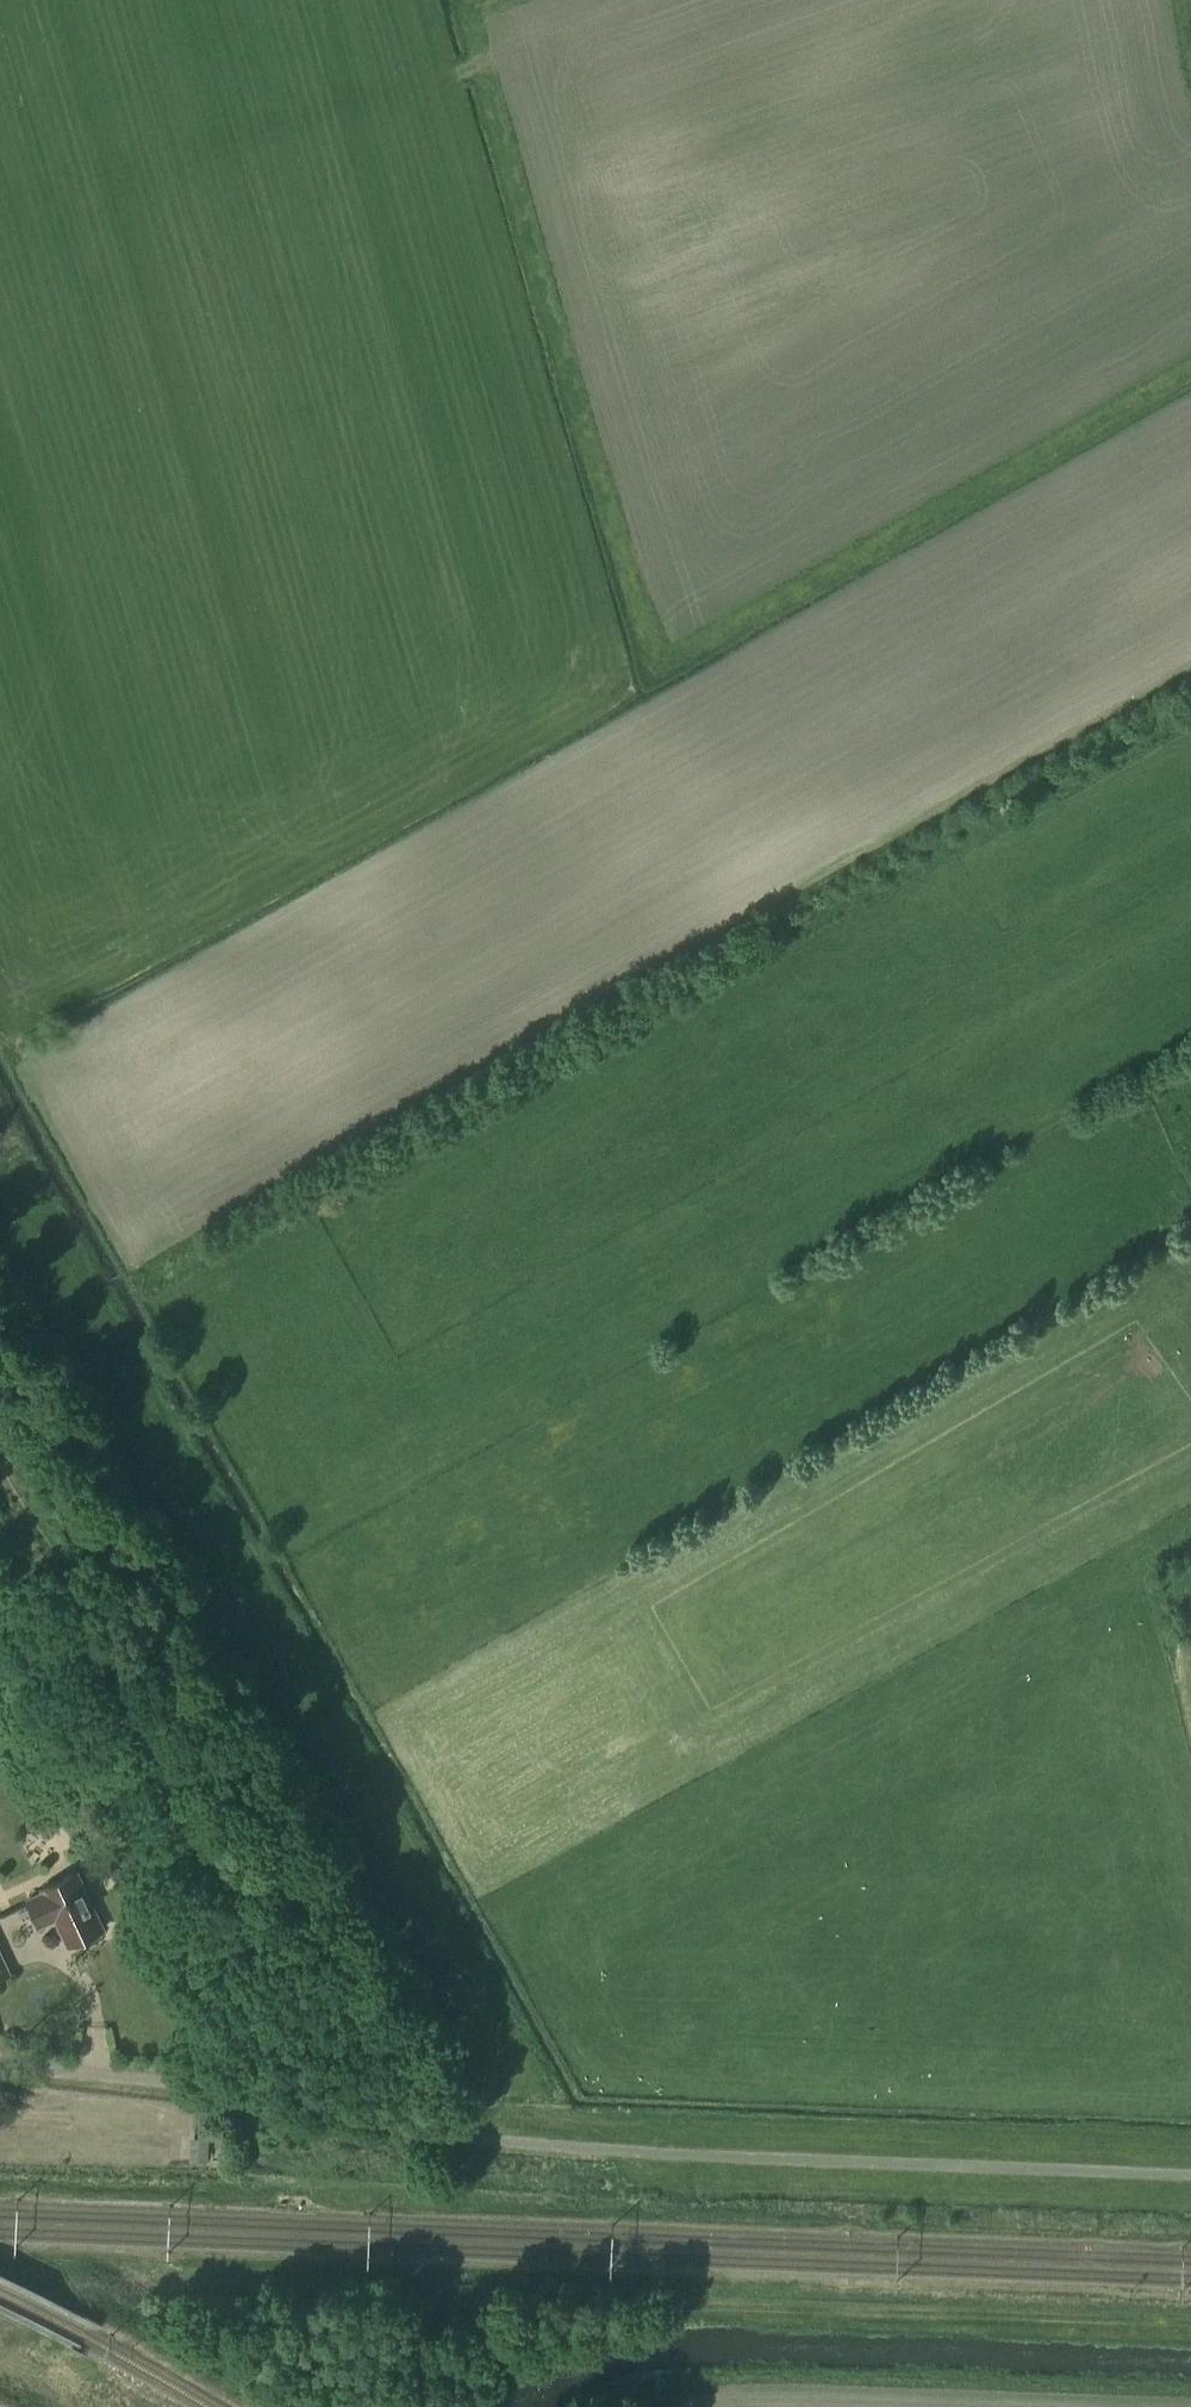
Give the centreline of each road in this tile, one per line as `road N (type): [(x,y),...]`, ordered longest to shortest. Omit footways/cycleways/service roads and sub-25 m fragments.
road 1 (unclassified): [(213,2092),(0,2069)]

